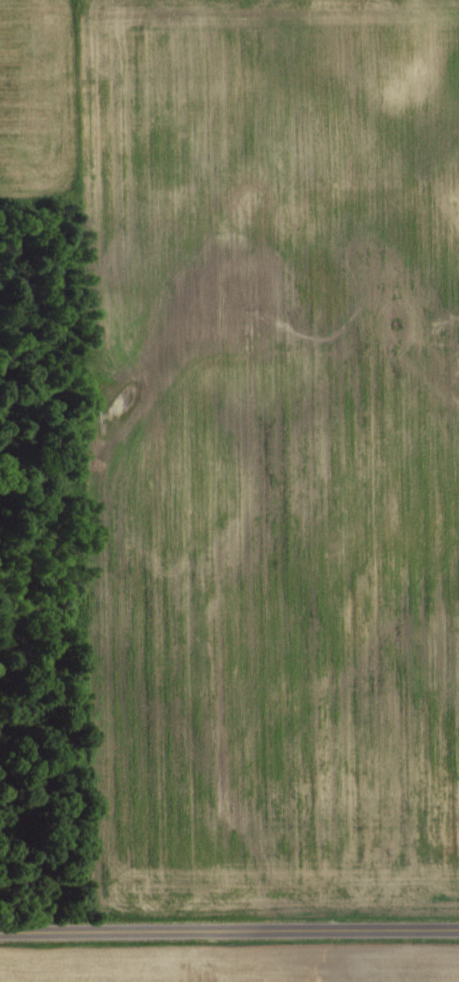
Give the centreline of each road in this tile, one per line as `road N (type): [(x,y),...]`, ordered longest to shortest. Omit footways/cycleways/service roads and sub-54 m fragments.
road 1 (tertiary): [(0,932),(458,930)]

